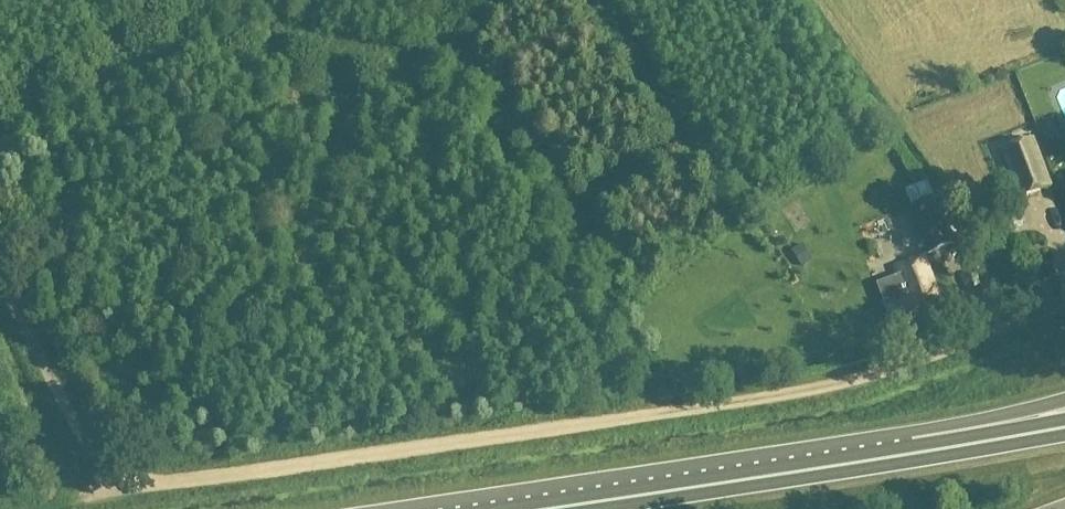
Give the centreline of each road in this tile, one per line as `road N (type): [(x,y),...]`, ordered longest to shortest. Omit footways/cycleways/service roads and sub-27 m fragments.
road 1 (unclassified): [(1064,311),(819,393),(202,487),(112,477),(0,292)]
road 2 (trunk): [(561,508),(916,456)]
road 3 (trunk): [(1064,406),(916,456)]
road 4 (trunk): [(916,456),(1064,428)]

